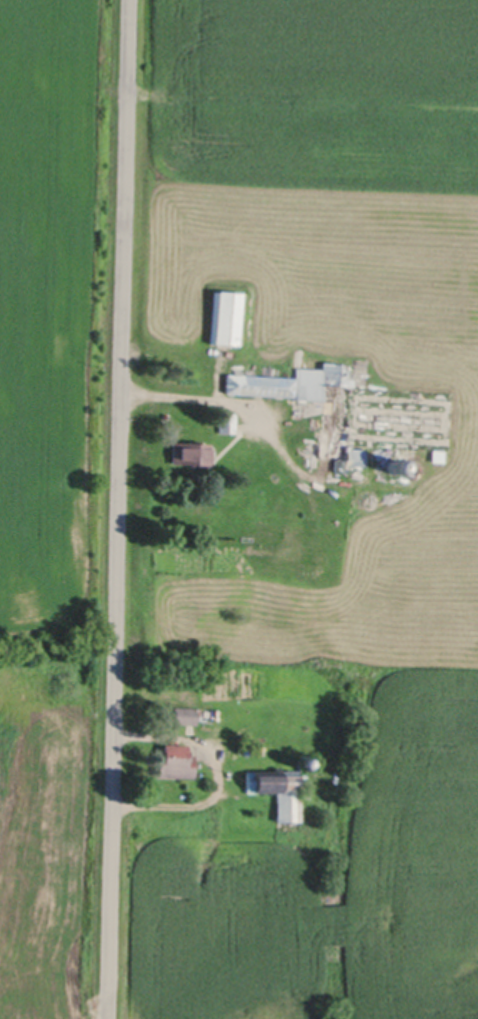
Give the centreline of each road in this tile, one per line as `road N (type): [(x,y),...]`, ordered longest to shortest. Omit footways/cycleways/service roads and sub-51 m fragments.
road 1 (residential): [(107,1018),(134,0)]

